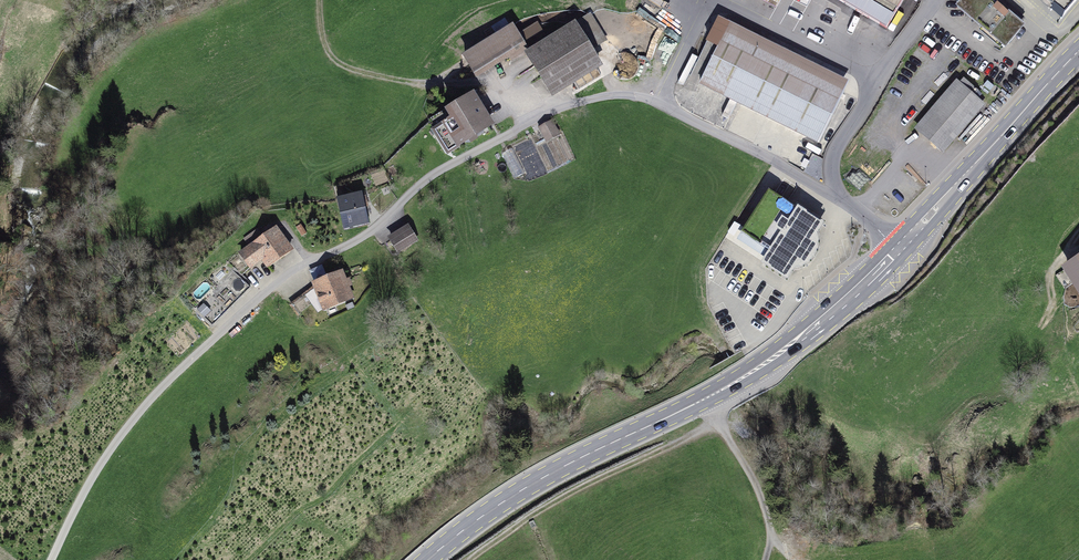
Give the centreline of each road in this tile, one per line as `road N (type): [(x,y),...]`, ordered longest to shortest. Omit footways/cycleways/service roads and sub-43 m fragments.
road 1 (unclassified): [(834,196),(655,101),(583,101),(421,183),(391,215),(285,277),(192,357),(126,427),(52,559)]
road 2 (primary): [(427,559),(553,471),(765,364),(896,250)]
road 3 (track): [(473,559),(548,508),(721,425)]
road 4 (primary): [(896,250),(1078,52)]
road 5 (unclassified): [(834,196),(828,166),(939,0)]

